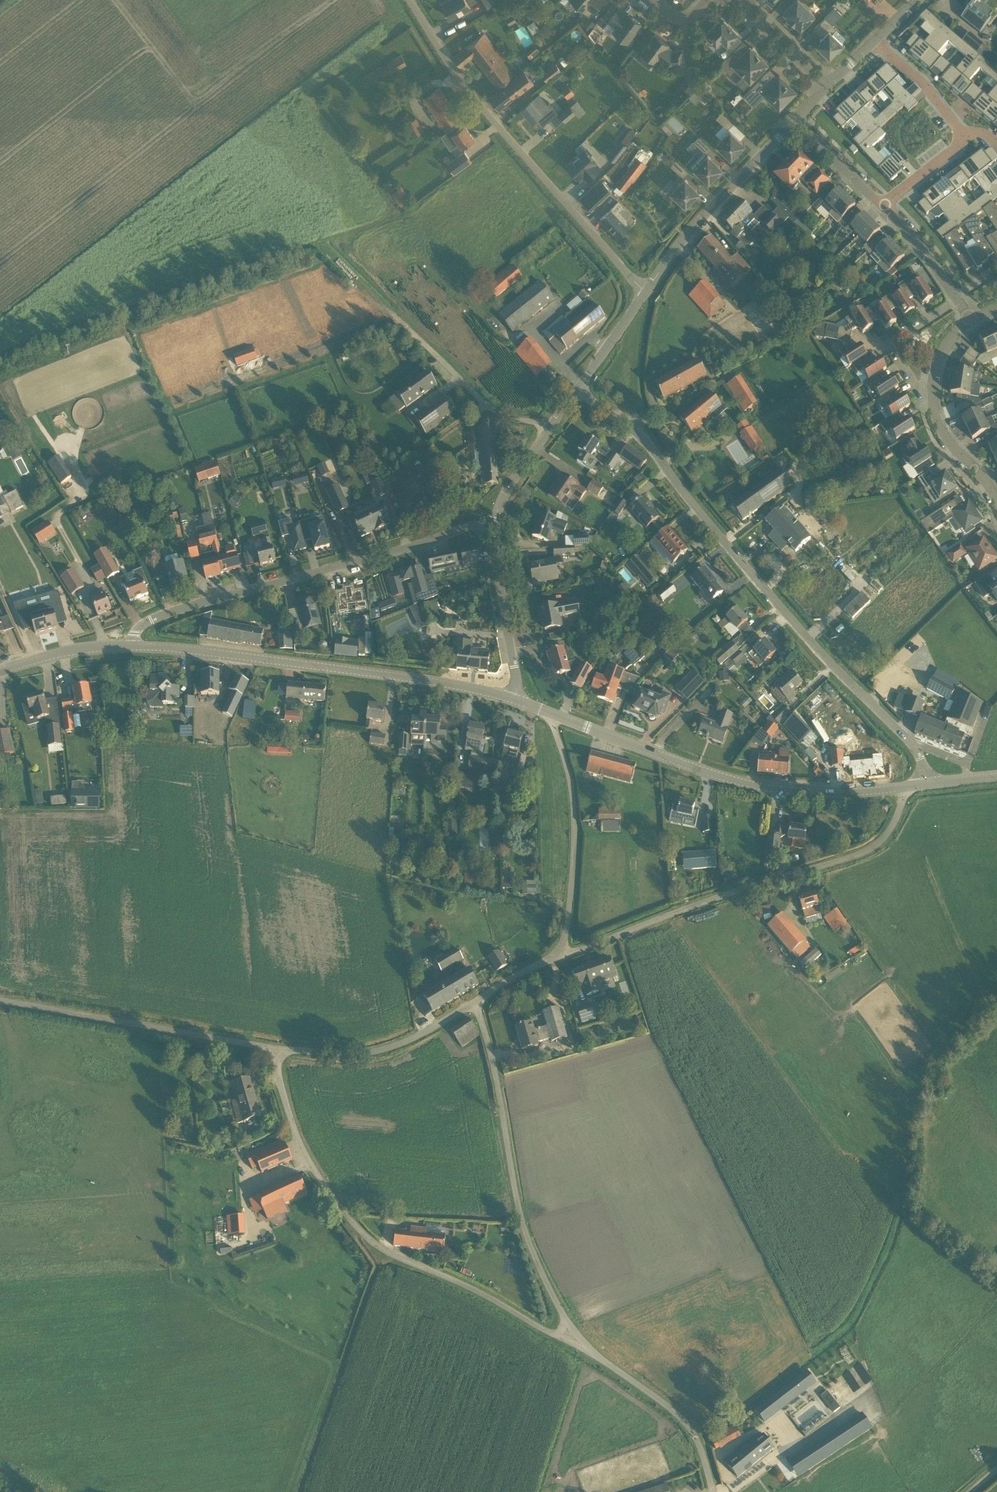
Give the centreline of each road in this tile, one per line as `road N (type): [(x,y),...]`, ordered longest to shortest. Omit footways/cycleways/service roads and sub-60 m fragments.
road 1 (unclassified): [(927,783),(912,745),(646,443),(579,388)]
road 2 (track): [(475,1001),(392,1048),(333,1055),(0,998)]
road 3 (track): [(277,1049),(299,1145),(360,1232),(598,1359)]
road 4 (secondary): [(927,783),(782,791),(729,780),(519,702)]
road 5 (track): [(905,786),(889,834),(866,855),(562,956)]
road 6 (secondary): [(519,702),(351,672),(129,647)]
road 7 (unclassified): [(129,647),(138,629),(160,617),(470,527),(493,528)]
road 8 (track): [(598,1359),(526,1238),(475,1001)]
road 9 (unclassified): [(645,291),(512,144),(412,0)]
road 10 (track): [(562,956),(577,814),(551,714)]
road 11 (residential): [(645,291),(697,222),(796,121)]
road 12 (residential): [(996,499),(948,441),(932,400),(938,361),(970,319)]
road 13 (unclassified): [(552,425),(492,411),(396,320)]
road 14 (track): [(598,1359),(689,1424),(715,1491)]
road 15 (unclassified): [(519,702),(493,528)]
road 16 (residential): [(970,319),(884,205)]
road 17 (residential): [(874,41),(923,82),(965,136)]
road 18 (secondary): [(129,647),(0,671)]
road 19 (residential): [(827,87),(737,0)]
road 20 (residential): [(884,205),(796,121)]
road 21 (unclassified): [(493,528),(502,493),(552,425)]

